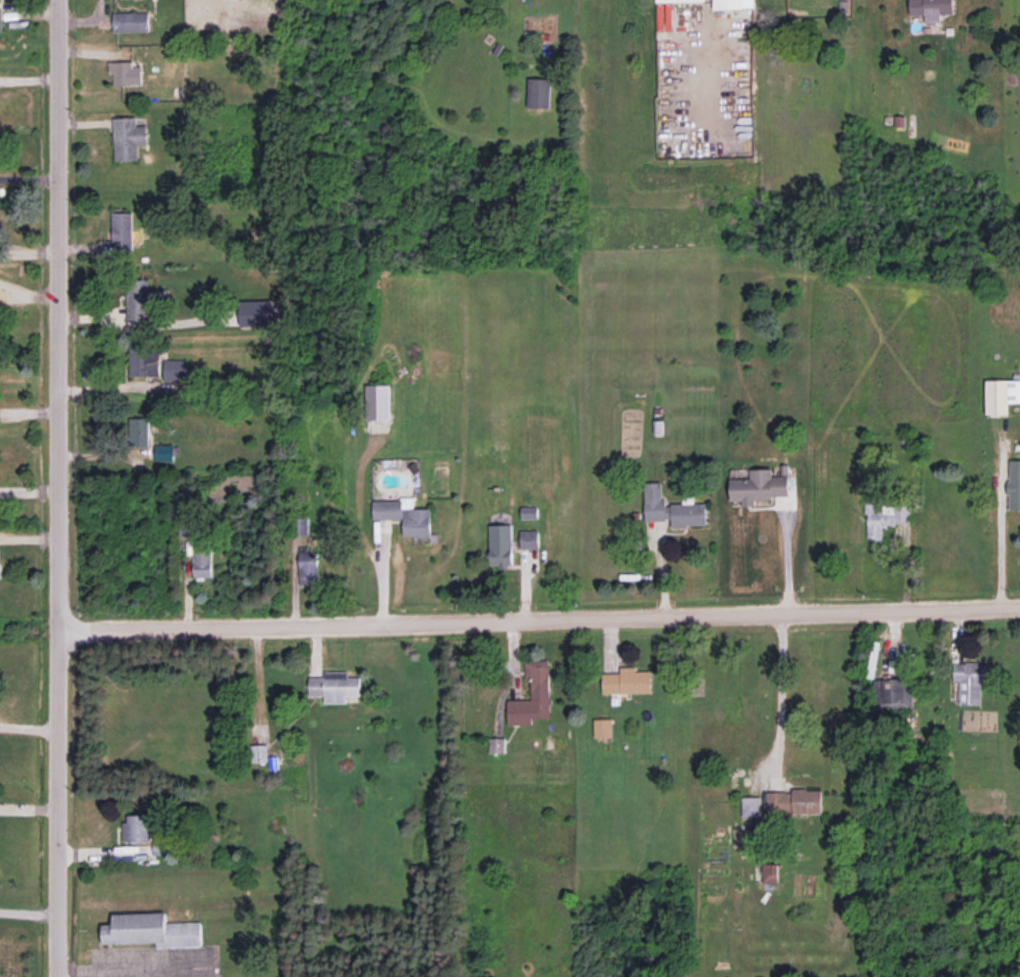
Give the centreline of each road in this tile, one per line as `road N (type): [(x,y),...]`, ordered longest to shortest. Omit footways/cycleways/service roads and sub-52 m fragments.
road 1 (residential): [(58,976),(60,0)]
road 2 (residential): [(1019,605),(59,628)]

